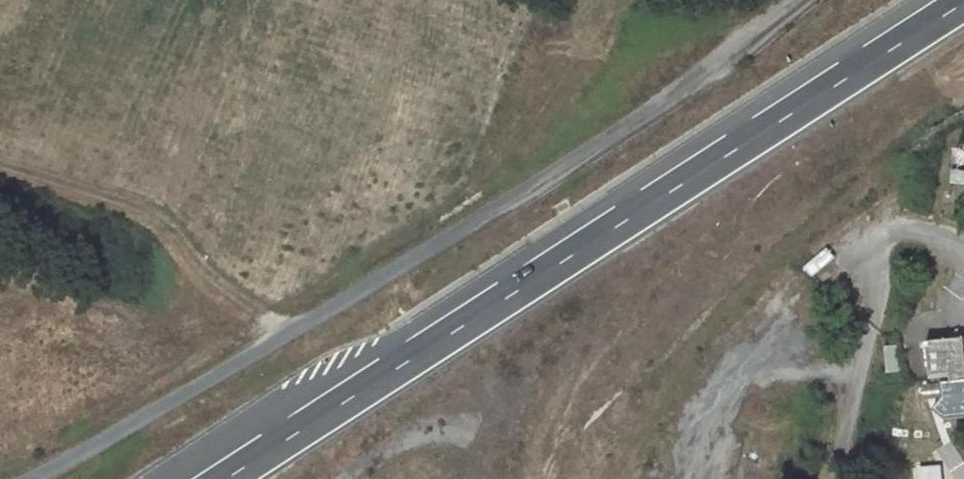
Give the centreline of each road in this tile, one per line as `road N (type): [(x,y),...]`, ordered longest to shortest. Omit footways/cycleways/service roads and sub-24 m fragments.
road 1 (unclassified): [(803,0),(163,403),(9,478)]
road 2 (motorway): [(963,2),(224,478)]

